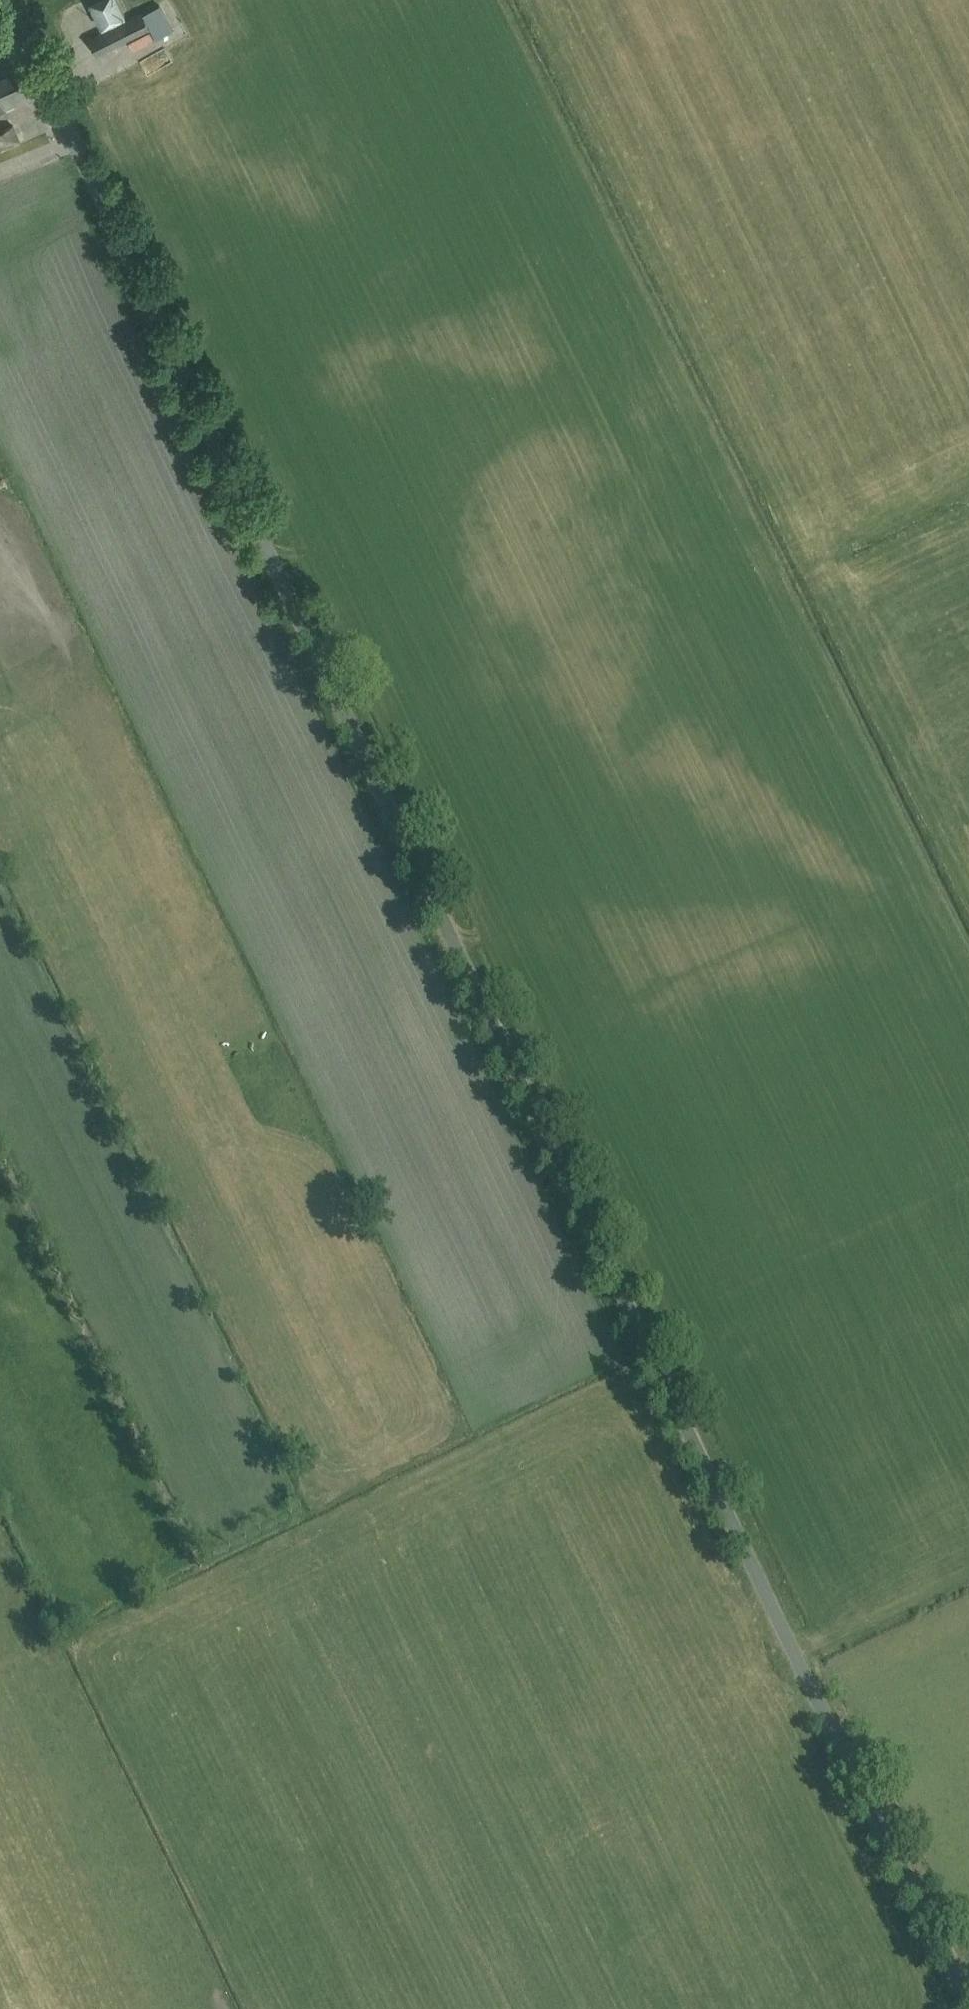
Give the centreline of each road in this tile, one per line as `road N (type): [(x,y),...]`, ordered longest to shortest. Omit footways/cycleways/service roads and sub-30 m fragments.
road 1 (unclassified): [(968,1989),(3,0)]

